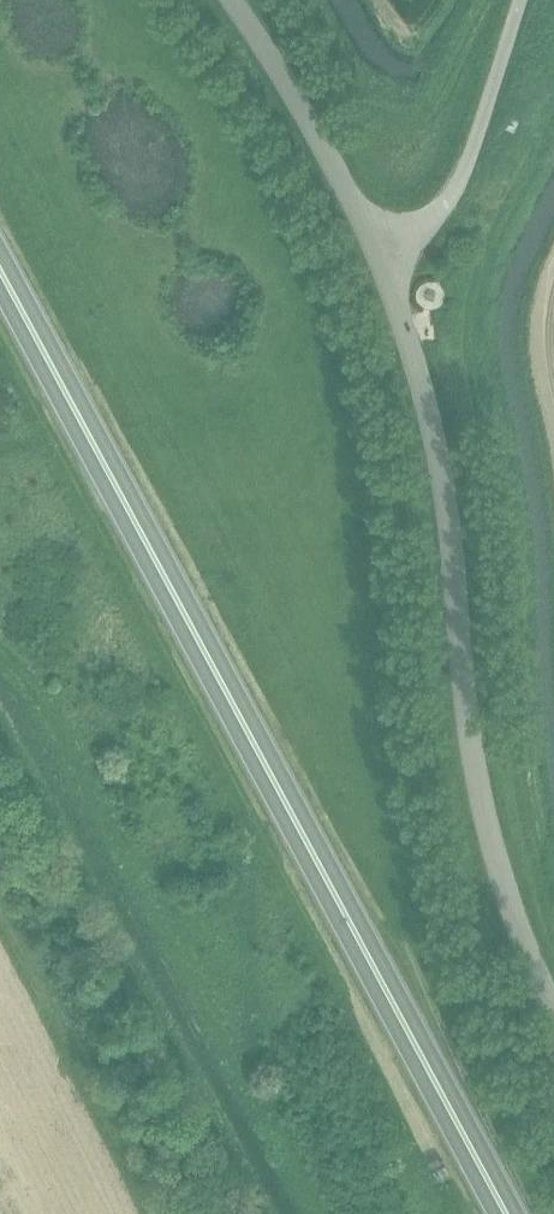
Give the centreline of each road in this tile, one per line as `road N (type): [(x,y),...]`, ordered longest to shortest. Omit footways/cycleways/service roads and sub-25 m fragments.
road 1 (trunk): [(507,1213),(0,272)]
road 2 (unclassified): [(553,999),(504,883),(480,790),(430,407),(384,253)]
road 3 (unclassified): [(384,253),(451,204),(518,0)]
road 4 (unclassified): [(384,253),(231,0)]

